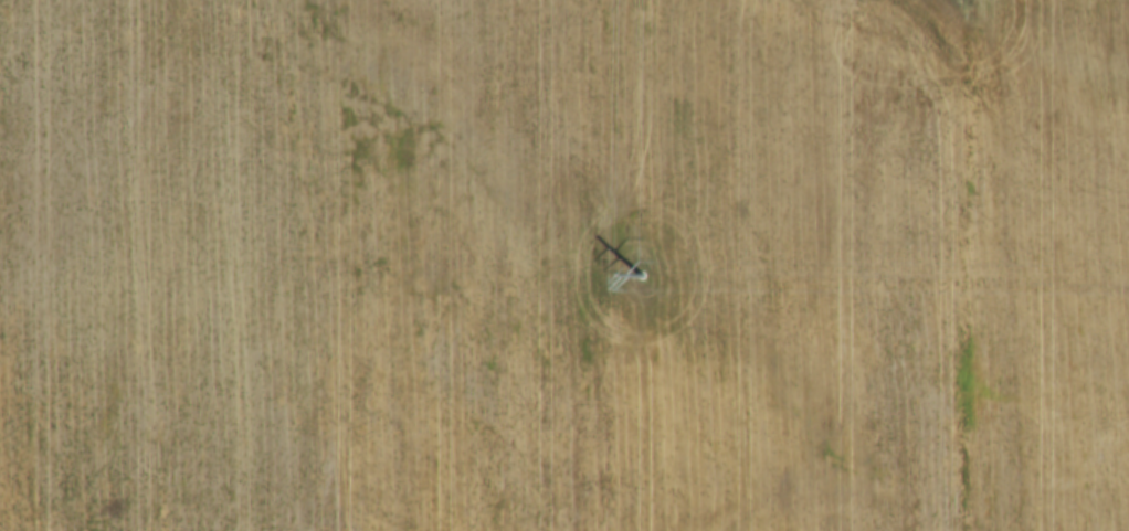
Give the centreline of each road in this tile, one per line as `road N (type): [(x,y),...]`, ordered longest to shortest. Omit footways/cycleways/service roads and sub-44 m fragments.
road 1 (track): [(964,530),(972,0)]

